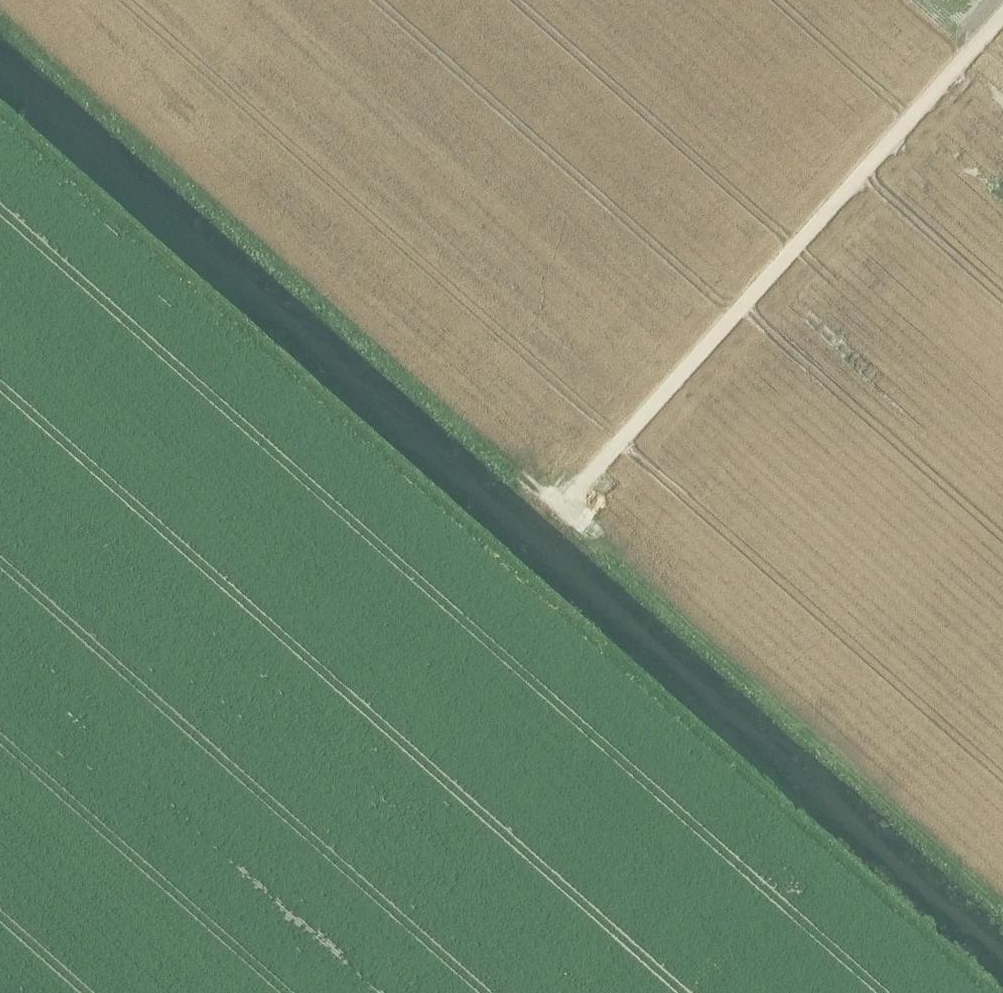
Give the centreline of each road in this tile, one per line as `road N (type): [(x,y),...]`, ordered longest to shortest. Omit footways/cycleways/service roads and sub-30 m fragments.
road 1 (track): [(1002,12),(578,497)]

